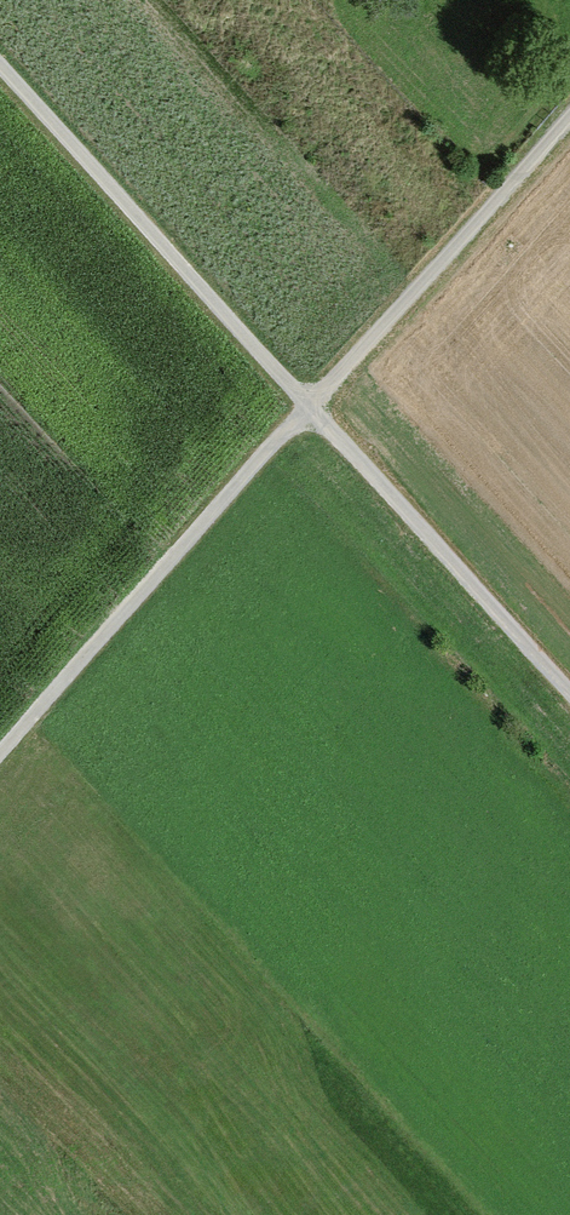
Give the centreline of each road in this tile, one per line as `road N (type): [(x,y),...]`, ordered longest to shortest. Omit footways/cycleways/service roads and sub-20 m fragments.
road 1 (track): [(569,108),(0,751)]
road 2 (track): [(0,70),(569,693)]

